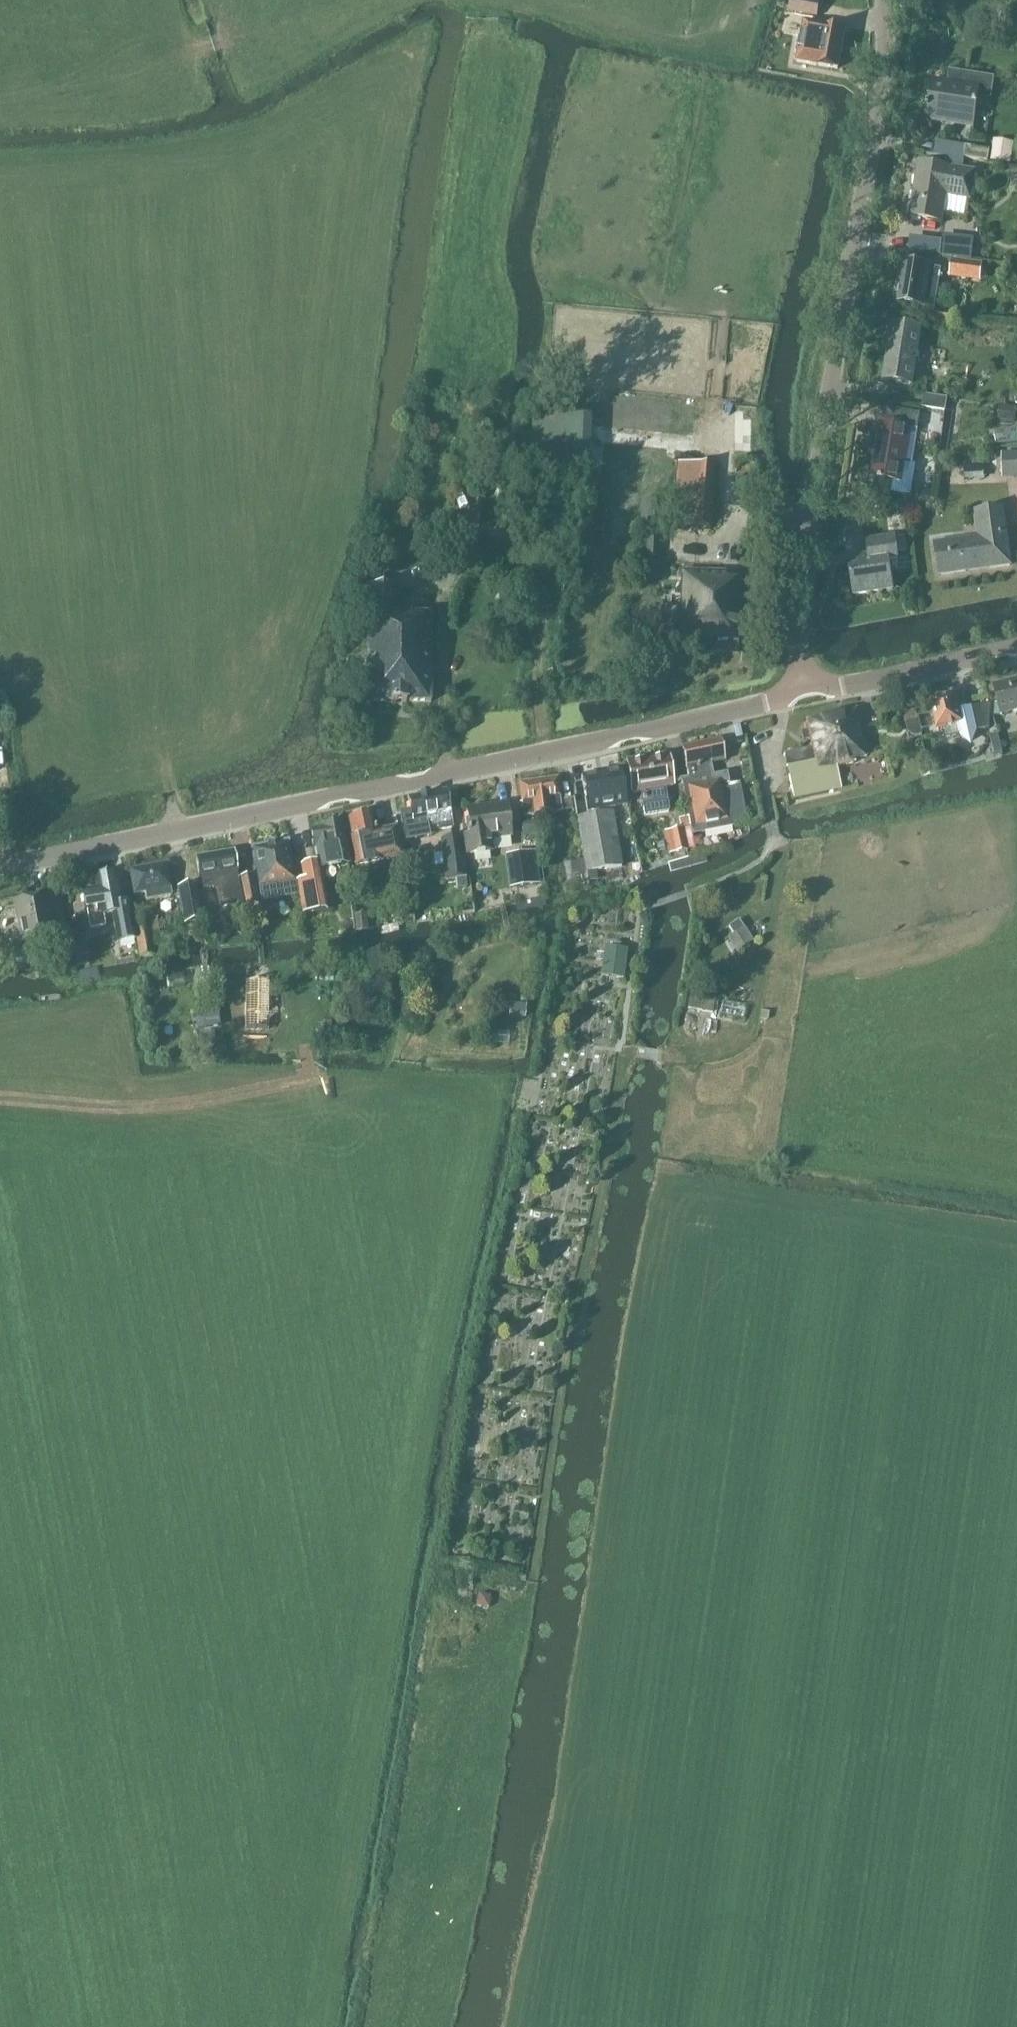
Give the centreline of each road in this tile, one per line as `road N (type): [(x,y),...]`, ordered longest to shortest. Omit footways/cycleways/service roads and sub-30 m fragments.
road 1 (tertiary): [(0,867),(785,703),(800,689)]
road 2 (tertiary): [(800,689),(806,544),(884,76),(885,0)]
road 3 (tertiary): [(800,689),(848,687),(1016,646)]

